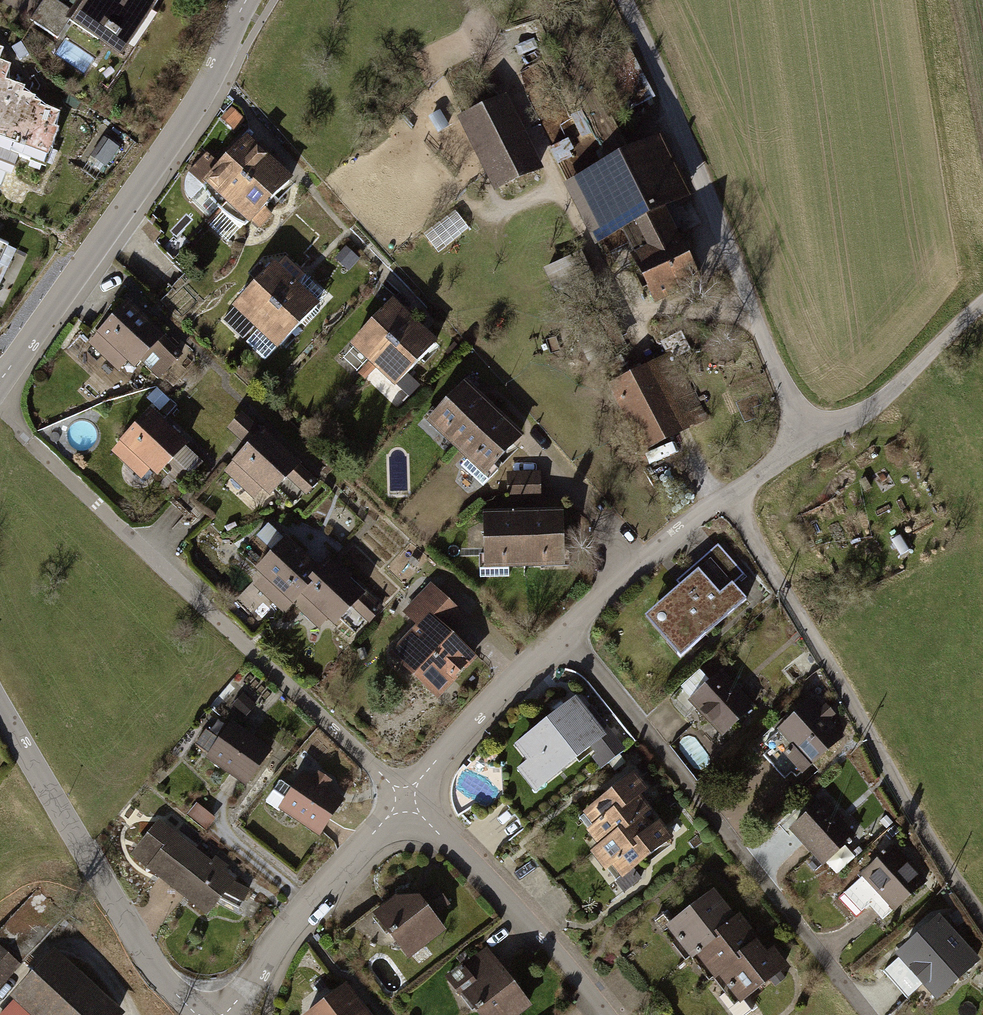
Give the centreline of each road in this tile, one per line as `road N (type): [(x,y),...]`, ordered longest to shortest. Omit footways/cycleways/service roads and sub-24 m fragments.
road 1 (residential): [(0,406),(409,800)]
road 2 (track): [(982,919),(728,494)]
road 3 (residential): [(566,633),(870,1014)]
road 4 (residential): [(806,446),(624,0)]
road 5 (tertiary): [(247,0),(195,106),(0,379)]
road 6 (tertiary): [(0,704),(160,971),(204,1014)]
road 7 (residential): [(806,446),(637,563),(566,633)]
road 8 (residential): [(409,800),(609,1014)]
road 9 (residential): [(409,800),(310,902),(229,1014)]
road 10 (residential): [(566,633),(463,732),(409,800)]
road 11 (residential): [(982,303),(873,409),(806,446)]

